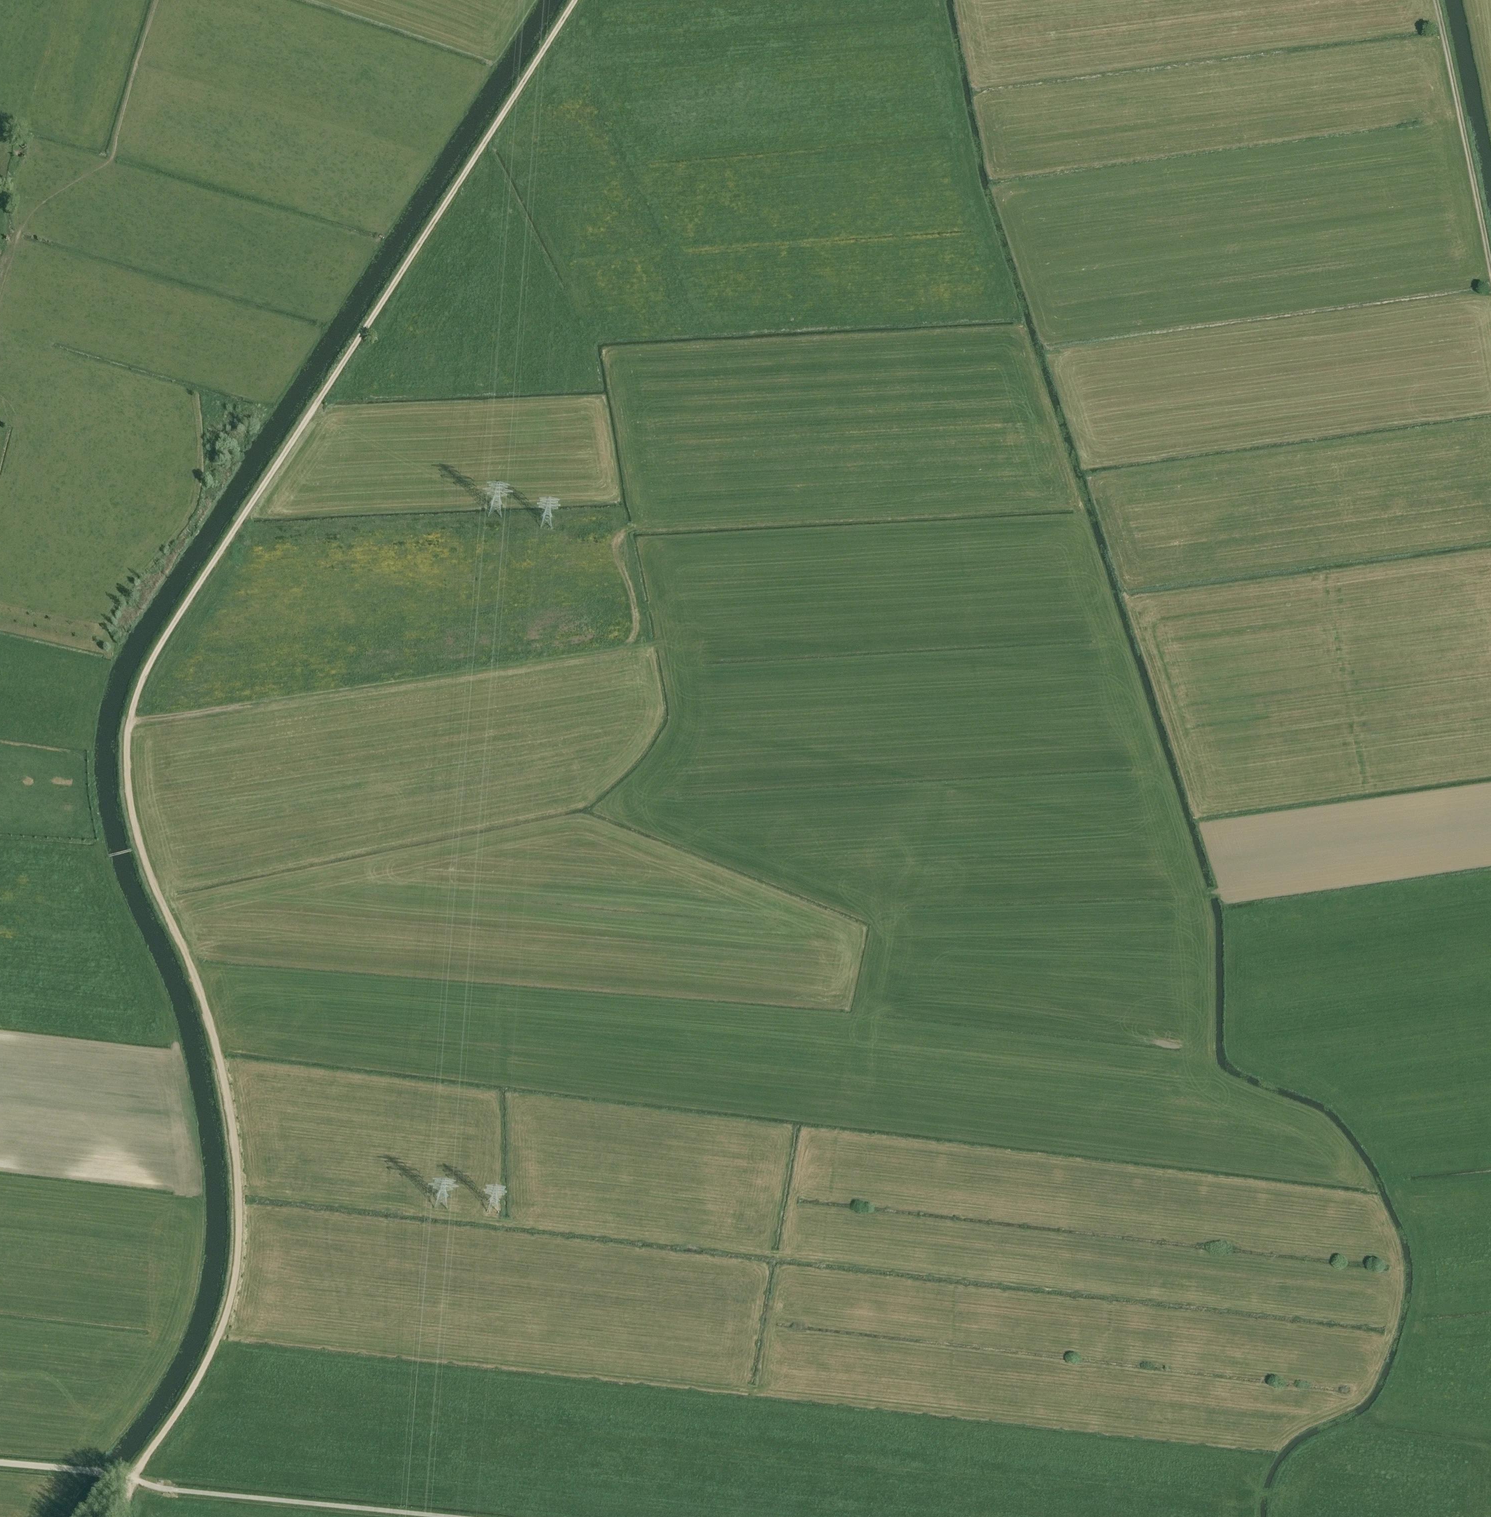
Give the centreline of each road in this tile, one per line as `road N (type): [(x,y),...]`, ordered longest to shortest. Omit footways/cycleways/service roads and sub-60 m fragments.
road 1 (track): [(576,0),(149,667),(128,729),(136,837),(217,1055),(238,1216),(236,1277),(220,1333),(183,1408),(134,1473),(119,1516)]
road 2 (track): [(1490,273),(1435,0)]
road 3 (unclassified): [(0,1463),(115,1473),(176,1490)]

